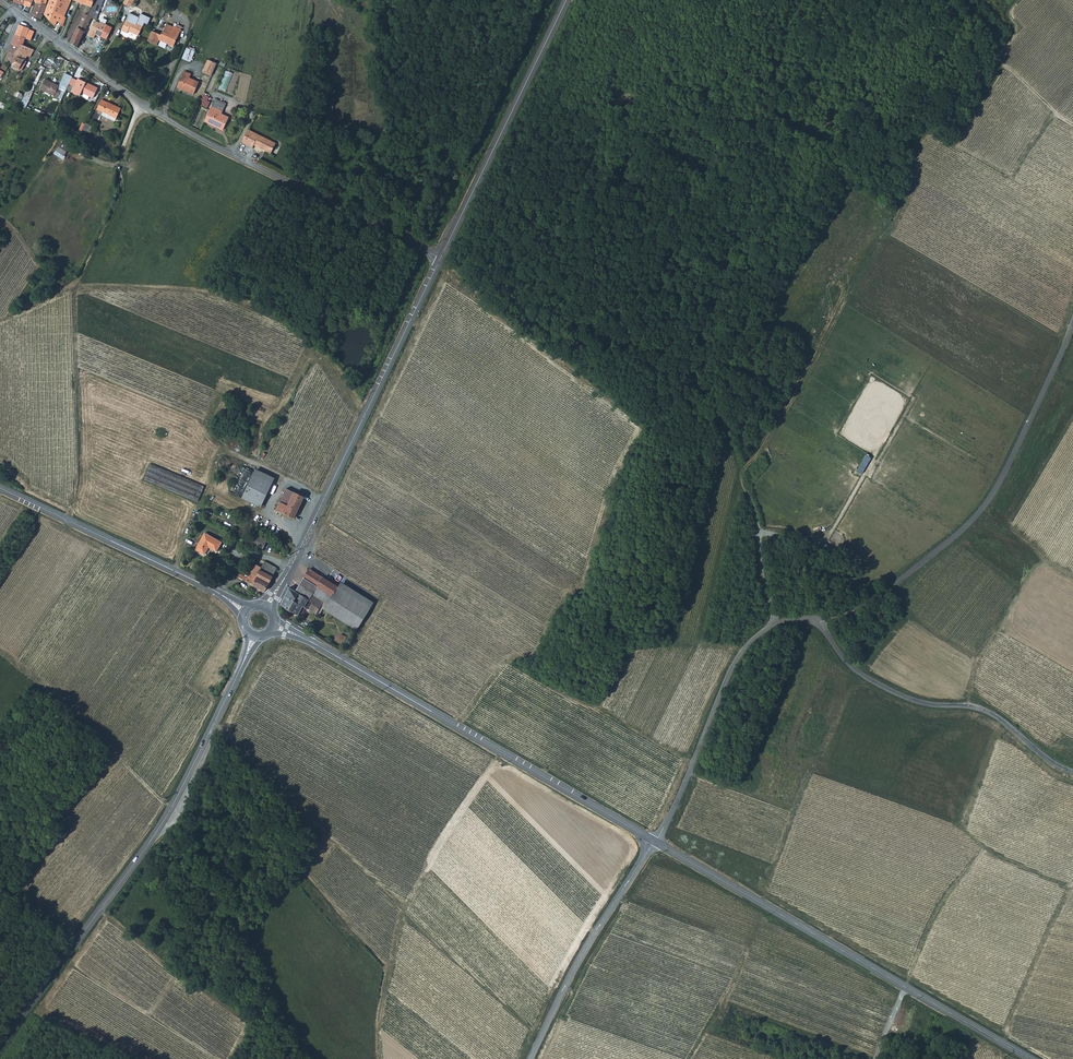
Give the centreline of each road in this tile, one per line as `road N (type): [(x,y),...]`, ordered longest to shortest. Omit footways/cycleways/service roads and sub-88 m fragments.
road 1 (track): [(0,651),(169,812),(312,1058)]
road 2 (unclassified): [(441,258),(163,117),(0,0)]
road 3 (secondary): [(246,657),(169,812),(0,1048)]
road 4 (secondary): [(655,842),(1030,1058)]
road 5 (track): [(0,321),(103,289),(207,293),(290,331),(363,421)]
road 6 (secondary): [(296,632),(655,842)]
road 7 (unclassified): [(1072,323),(1012,458),(975,519),(882,595),(820,619)]
road 8 (secondary): [(278,588),(441,258)]
road 9 (track): [(877,1058),(940,908),(983,850),(1072,773)]
road 10 (unclassified): [(820,619),(844,659),(866,678),(918,703),(981,710),(1072,773)]
road 11 (unclassified): [(820,619),(777,623),(743,651),(655,842)]
road 12 (secondary): [(441,258),(566,0)]
road 13 (secondary): [(0,488),(228,597)]
road 14 (tertiary): [(531,1058),(587,945),(655,842)]
road 15 (track): [(777,623),(768,611),(751,498),(721,418)]

